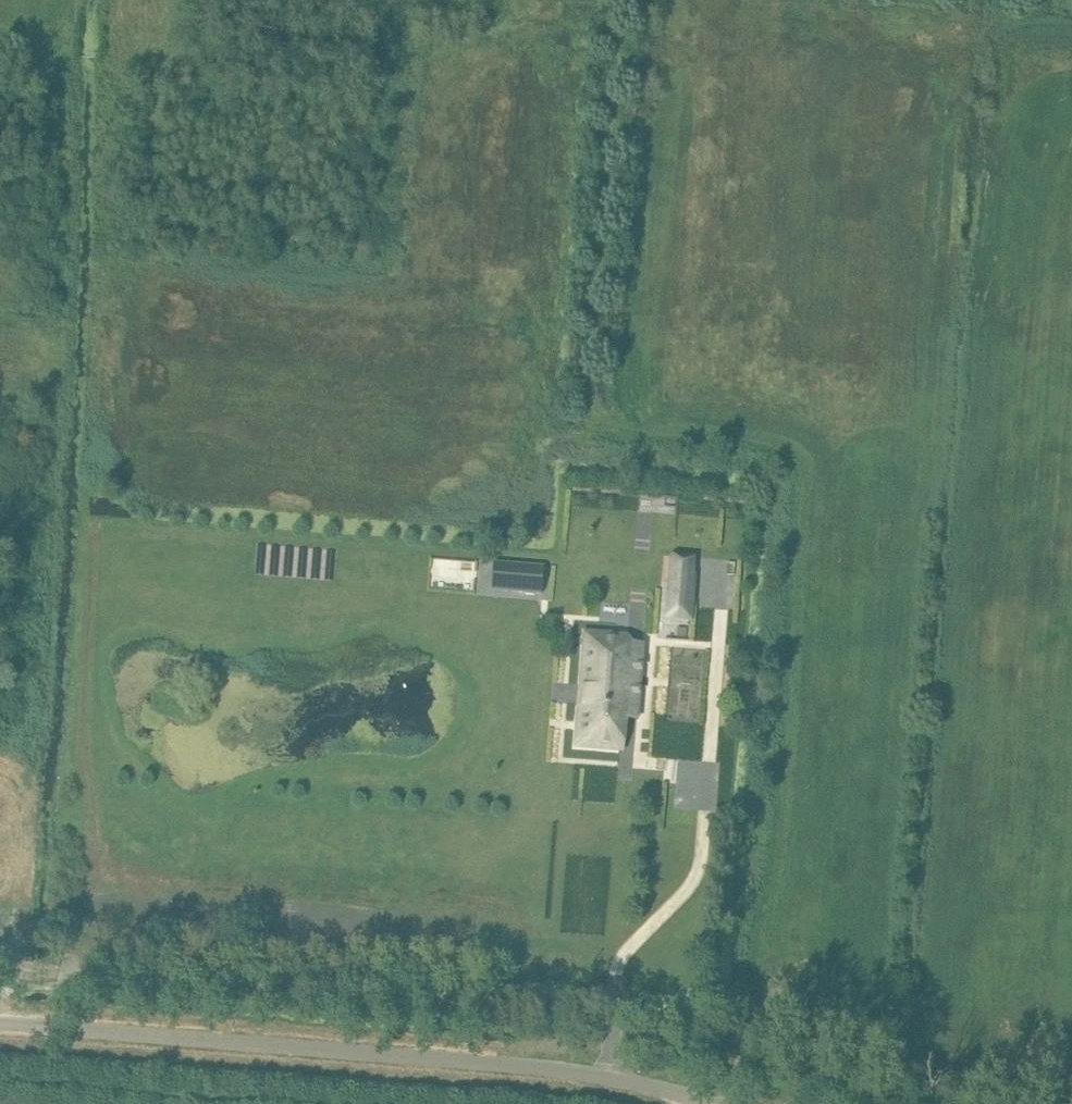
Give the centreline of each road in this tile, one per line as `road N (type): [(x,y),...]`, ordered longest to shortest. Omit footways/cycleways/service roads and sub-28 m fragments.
road 1 (unclassified): [(715,1103),(571,1071),(0,1024)]

